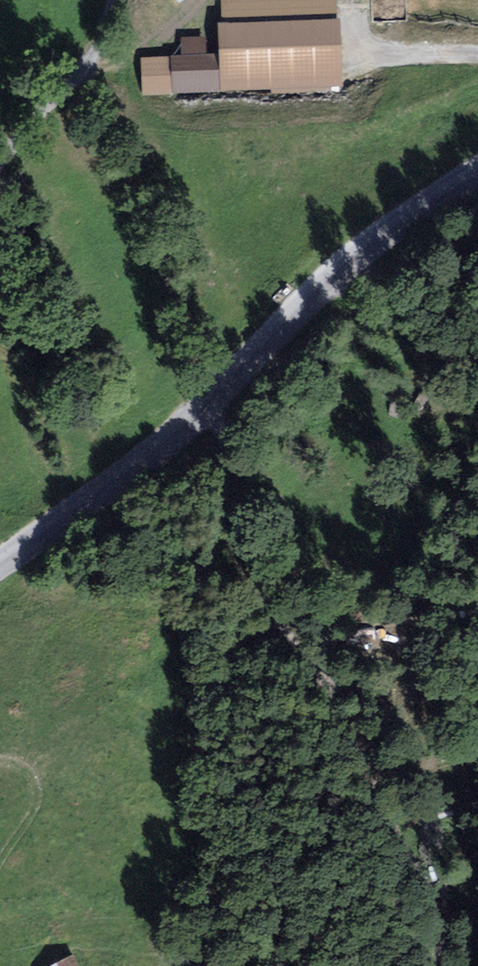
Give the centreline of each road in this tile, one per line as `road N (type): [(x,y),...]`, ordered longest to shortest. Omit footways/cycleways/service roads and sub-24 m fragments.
road 1 (track): [(444,965),(444,941),(358,723),(299,655),(244,559),(205,400)]
road 2 (tertiary): [(477,167),(311,284),(164,440),(0,563)]
road 3 (track): [(477,250),(454,247),(419,267),(370,328),(339,342),(309,344),(274,324)]

